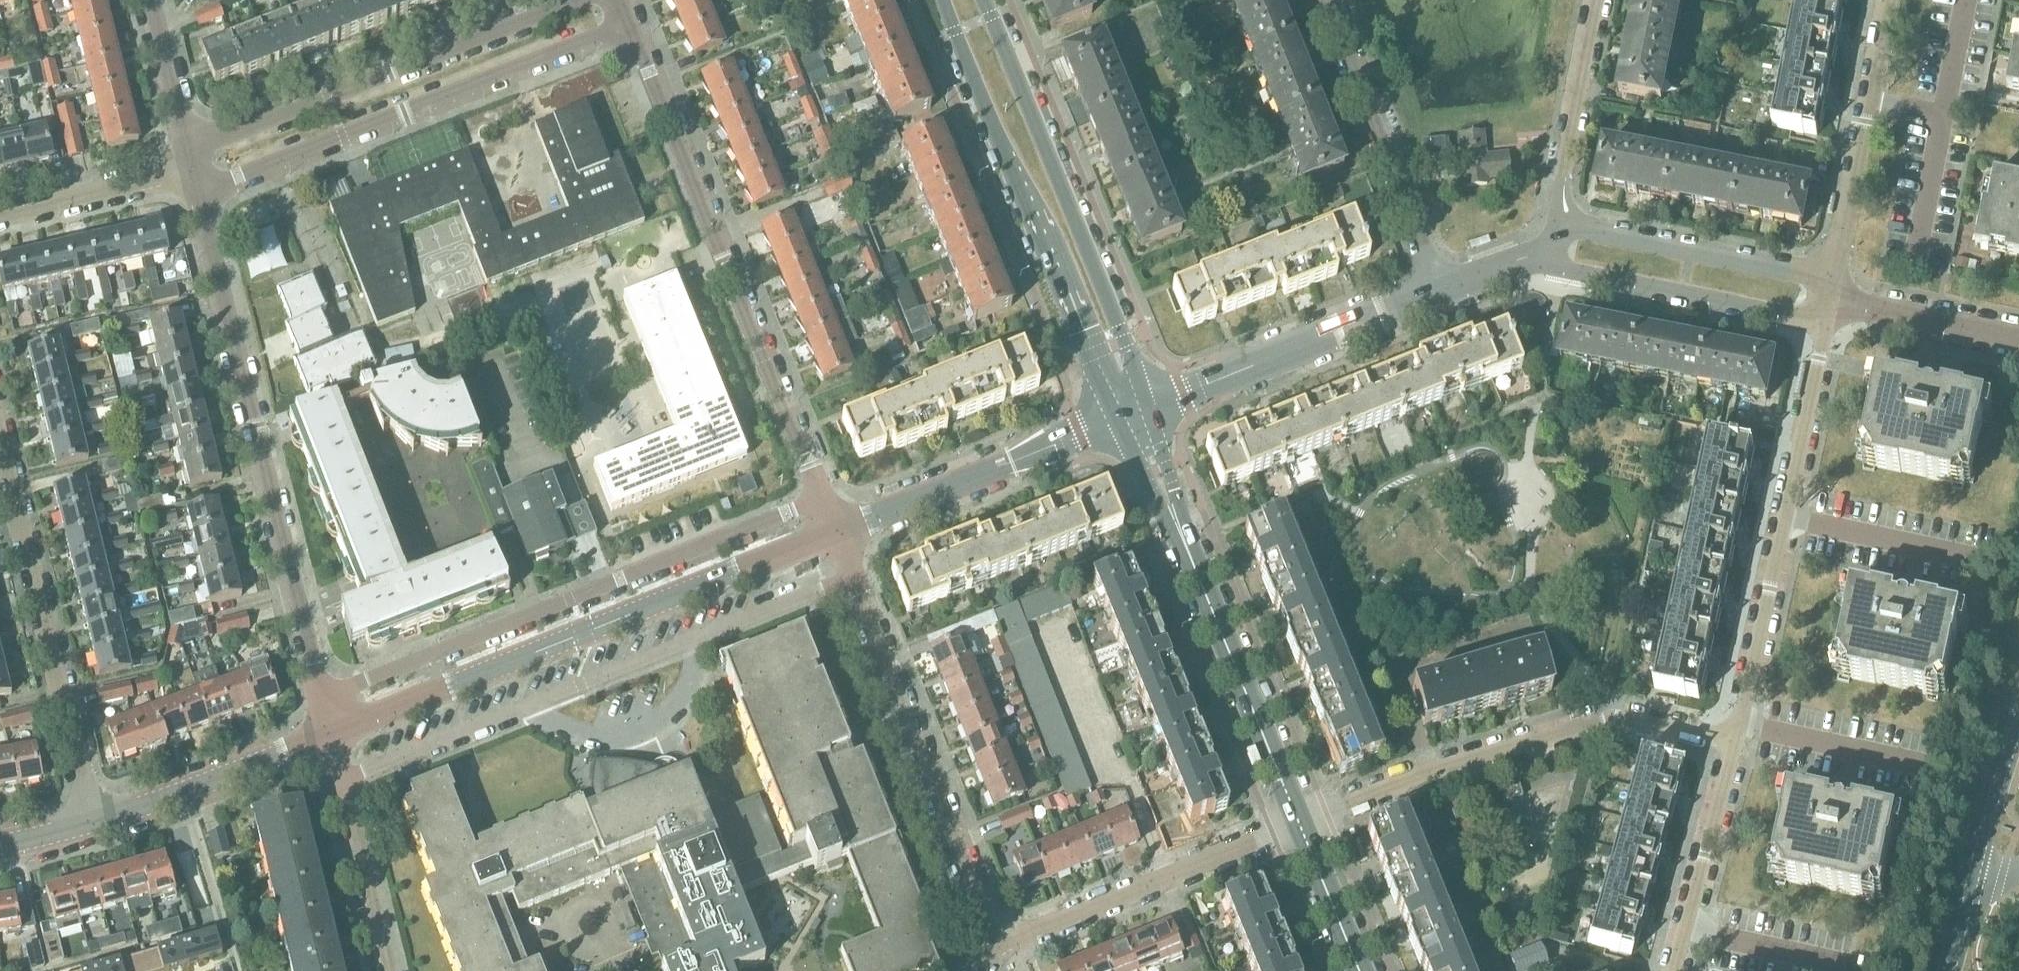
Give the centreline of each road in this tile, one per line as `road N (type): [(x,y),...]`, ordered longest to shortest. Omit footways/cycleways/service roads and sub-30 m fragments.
road 1 (residential): [(327,737),(197,192)]
road 2 (tertiary): [(327,737),(834,529)]
road 3 (residential): [(632,24),(824,492)]
road 4 (residential): [(197,192),(632,24)]
road 5 (primary): [(939,0),(1092,353),(1134,413)]
road 6 (residential): [(1730,745),(1826,300)]
road 7 (residential): [(1301,825),(1433,771),(1604,721),(1730,745)]
road 8 (residential): [(834,529),(999,945)]
road 9 (primary): [(1301,825),(1134,413)]
road 10 (primary): [(1134,413),(1125,341),(986,0)]
road 11 (residential): [(570,0),(185,145)]
road 12 (residential): [(95,822),(0,435)]
road 13 (tertiary): [(1134,413),(1440,292)]
road 14 (residential): [(1301,825),(999,945)]
road 15 (tertiary): [(834,529),(1134,413)]
road 16 (residential): [(1324,0),(1440,292)]
road 17 (residential): [(1826,300),(1891,0)]
road 18 (tertiary): [(1556,240),(1561,269),(1801,317),(1826,300)]
road 19 (tertiary): [(1826,300),(1807,272),(1583,227),(1556,240)]
road 20 (tertiary): [(2018,718),(1949,970)]
road 21 (tertiary): [(95,822),(327,737)]
road 22 (residential): [(1556,240),(1598,0)]
road 23 (residential): [(386,970),(327,737)]
road 24 (residential): [(1668,970),(1730,745)]
road 25 (residential): [(192,172),(0,217)]
road 26 (tertiary): [(2018,341),(1826,300)]
road 27 (primary): [(1361,970),(1301,825)]
road 28 (residential): [(185,145),(149,0)]
road 29 (tertiary): [(1440,292),(1532,257),(1556,240)]

